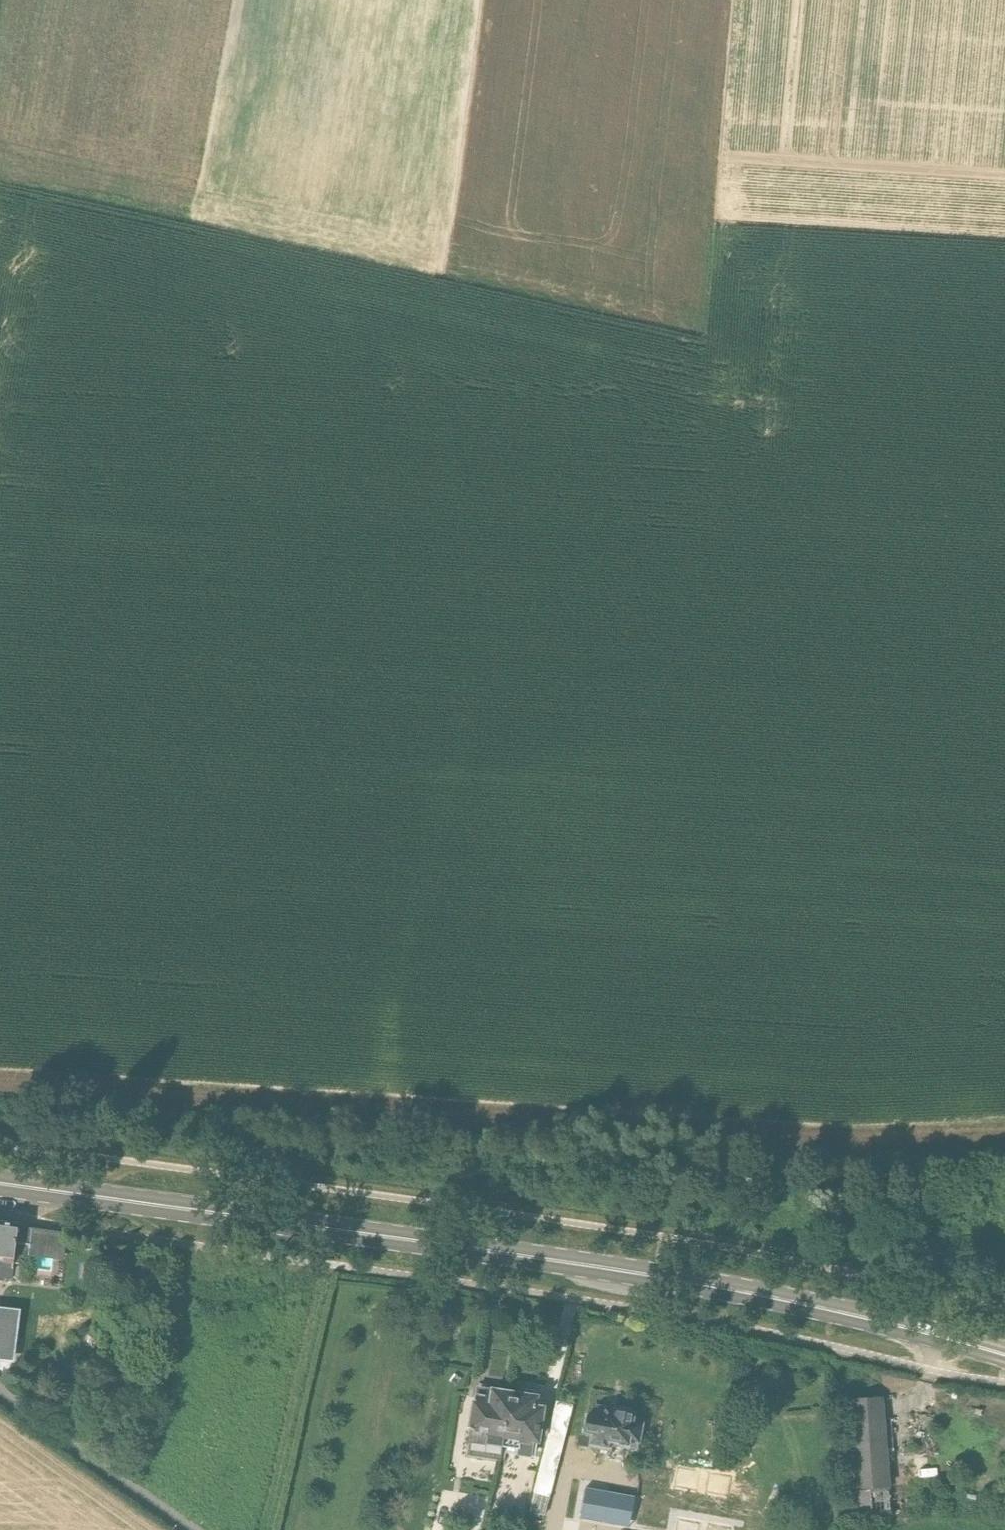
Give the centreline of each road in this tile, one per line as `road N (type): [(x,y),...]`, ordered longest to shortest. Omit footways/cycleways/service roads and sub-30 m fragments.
road 1 (primary): [(1004,1355),(662,1277),(0,1184)]
road 2 (unclassified): [(193,1529),(0,1390)]

